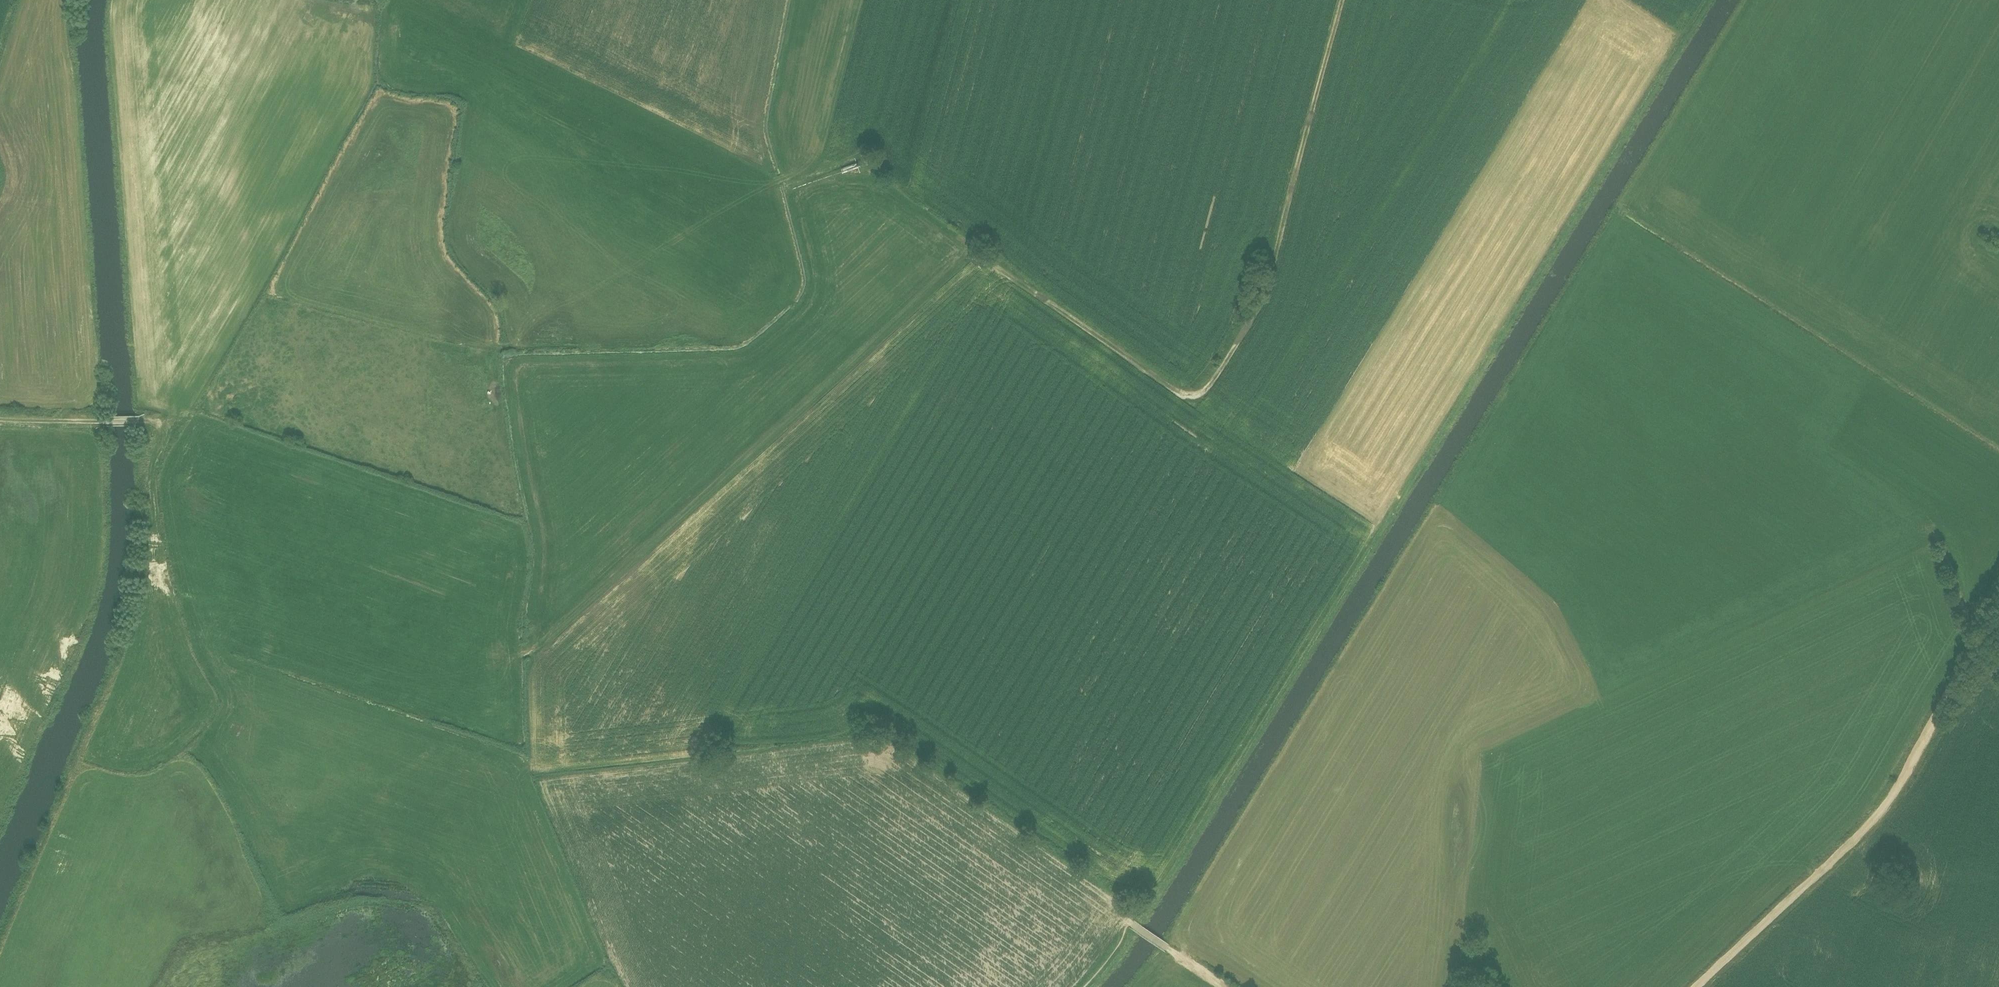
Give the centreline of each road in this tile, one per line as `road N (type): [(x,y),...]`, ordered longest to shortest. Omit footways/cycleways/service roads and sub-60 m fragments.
road 1 (track): [(1697,986),(1892,800),(1998,612)]
road 2 (track): [(144,420),(0,419)]

